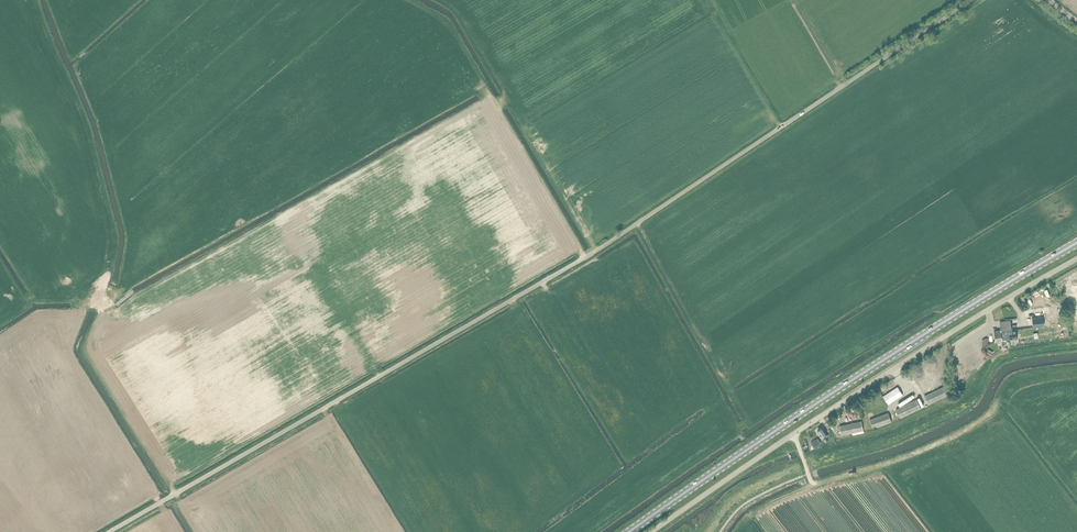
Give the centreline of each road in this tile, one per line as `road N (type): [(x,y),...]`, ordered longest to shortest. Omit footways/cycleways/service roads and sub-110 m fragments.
road 1 (unclassified): [(111,531),(586,257),(971,0)]
road 2 (primary): [(629,531),(829,395),(1076,243)]
road 3 (unclassified): [(654,531),(886,374),(1076,259)]
road 4 (track): [(813,483),(939,444),(998,409)]
road 5 (track): [(498,108),(587,257)]
road 6 (track): [(484,90),(498,108),(507,95),(457,11),(441,0)]
road 7 (track): [(708,350),(637,223)]

